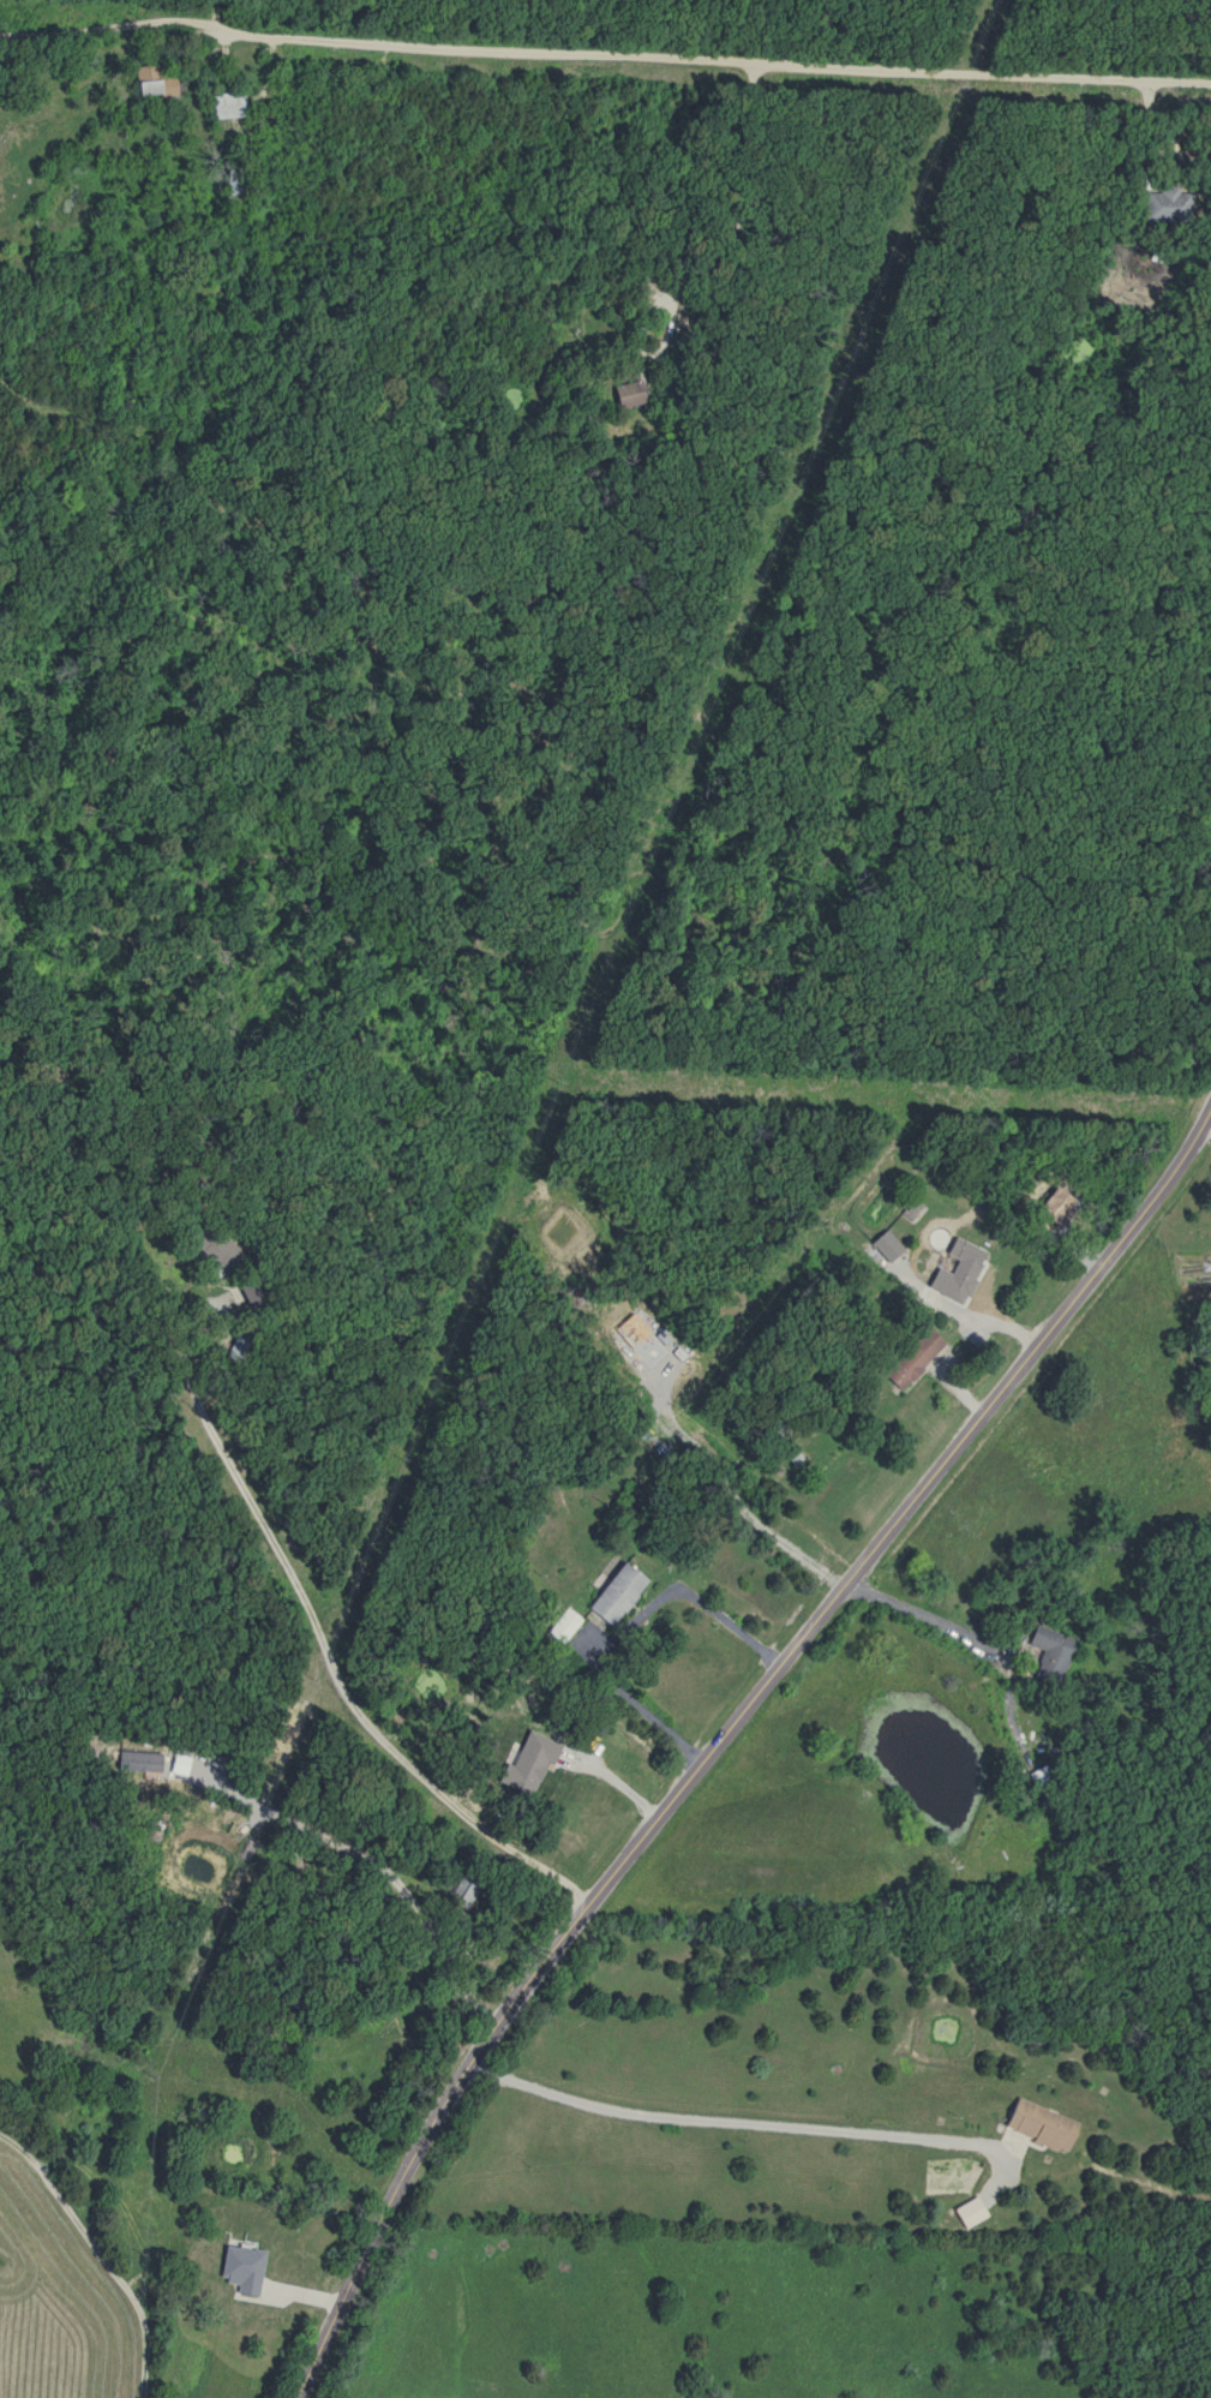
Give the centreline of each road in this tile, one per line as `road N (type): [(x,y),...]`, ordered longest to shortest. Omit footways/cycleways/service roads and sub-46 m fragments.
road 1 (residential): [(296,2397),(394,2187),(466,2064),(1156,1194),(1210,1099)]
road 2 (residential): [(1210,84),(943,78),(0,20)]

